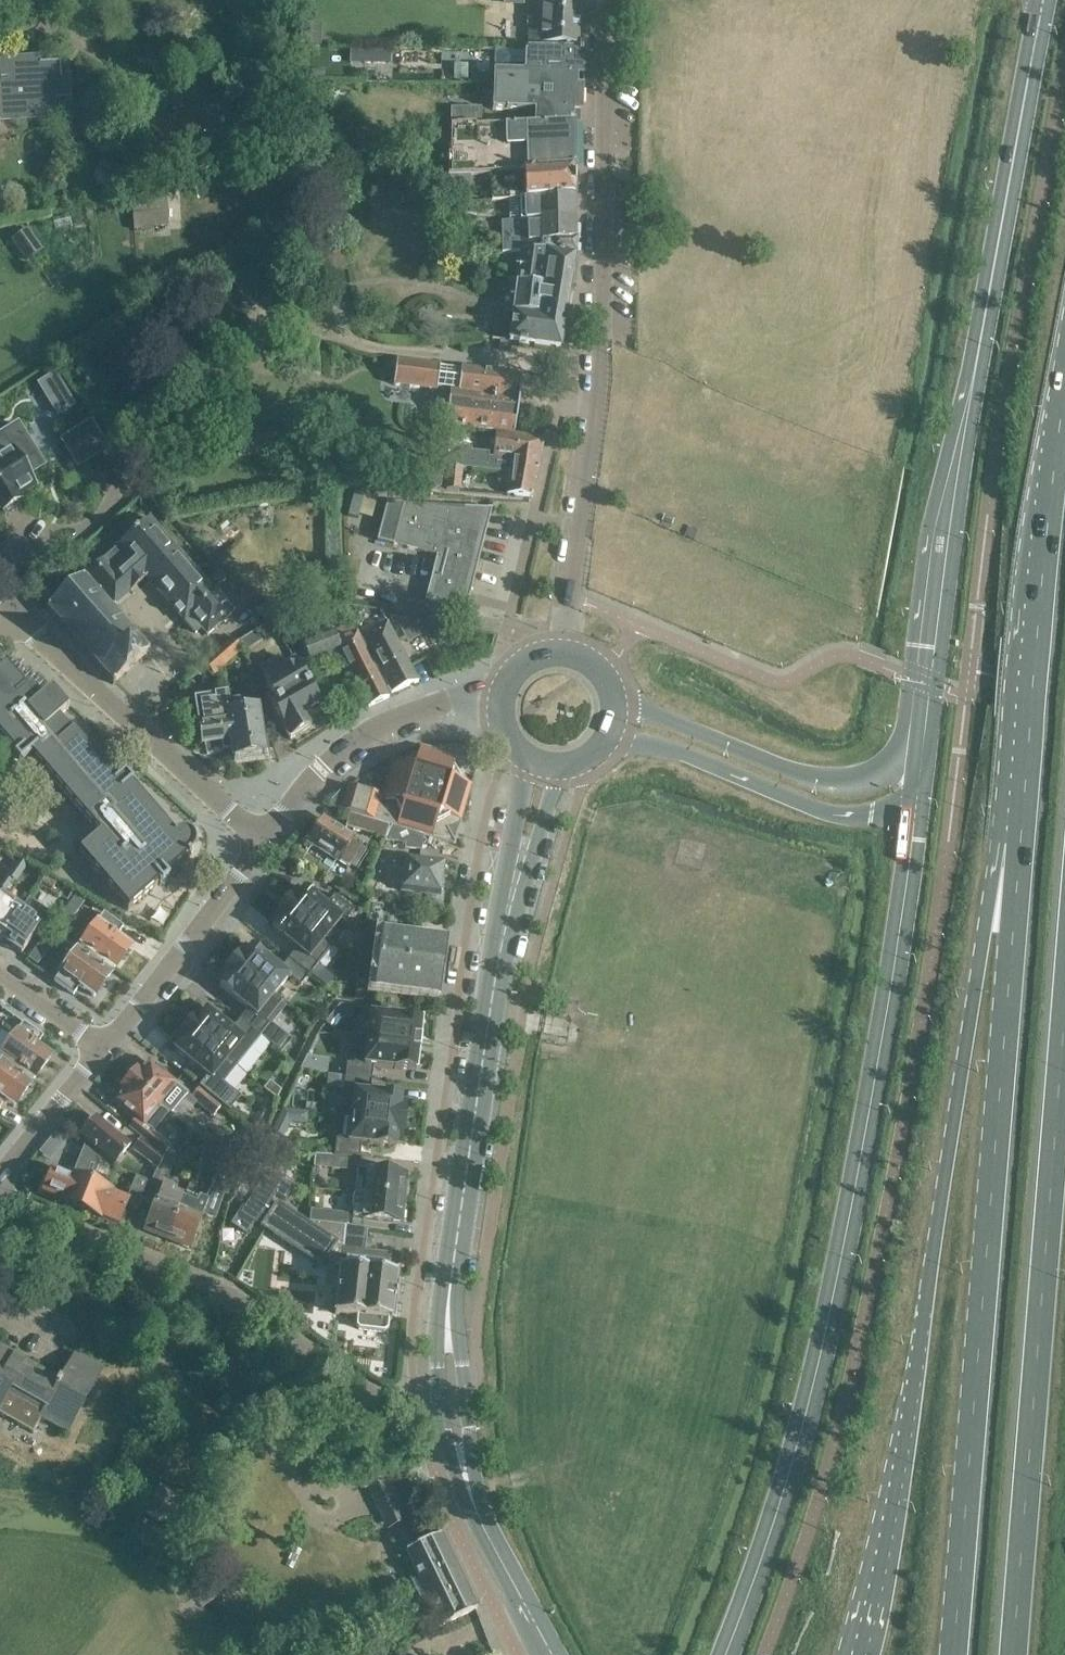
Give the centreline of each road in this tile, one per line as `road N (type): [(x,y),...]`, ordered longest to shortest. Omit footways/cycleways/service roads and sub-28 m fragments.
road 1 (primary): [(1017,841),(980,947),(859,1654)]
road 2 (primary): [(1017,841),(953,1654)]
road 3 (secondary): [(921,765),(972,384),(1042,0)]
road 4 (residential): [(606,0),(601,342),(562,651)]
road 5 (primary): [(1013,1654),(1064,1021)]
road 6 (primary): [(1064,384),(1048,484),(1017,841)]
road 7 (residential): [(384,1401),(232,1296),(0,1198)]
road 8 (secondary): [(453,1261),(437,1313),(444,1429),(463,1497),(538,1654)]
road 9 (secondary): [(561,1654),(478,1494),(453,1261)]
road 10 (residential): [(263,842),(24,614)]
road 11 (secondary): [(453,1261),(501,940)]
road 12 (secondary): [(609,739),(677,751),(827,811),(871,814),(917,797)]
road 13 (secondary): [(921,765),(856,784),(812,777),(616,698)]
road 14 (tertiary): [(263,842),(331,760),(381,724),(459,697),(500,702)]
road 15 (tertiary): [(104,1048),(263,842)]
road 16 (secondary): [(526,759),(501,940)]
road 17 (secondary): [(501,940),(560,768)]
road 18 (tertiary): [(0,1173),(104,1048)]
road 19 (residential): [(104,1048),(0,976)]

